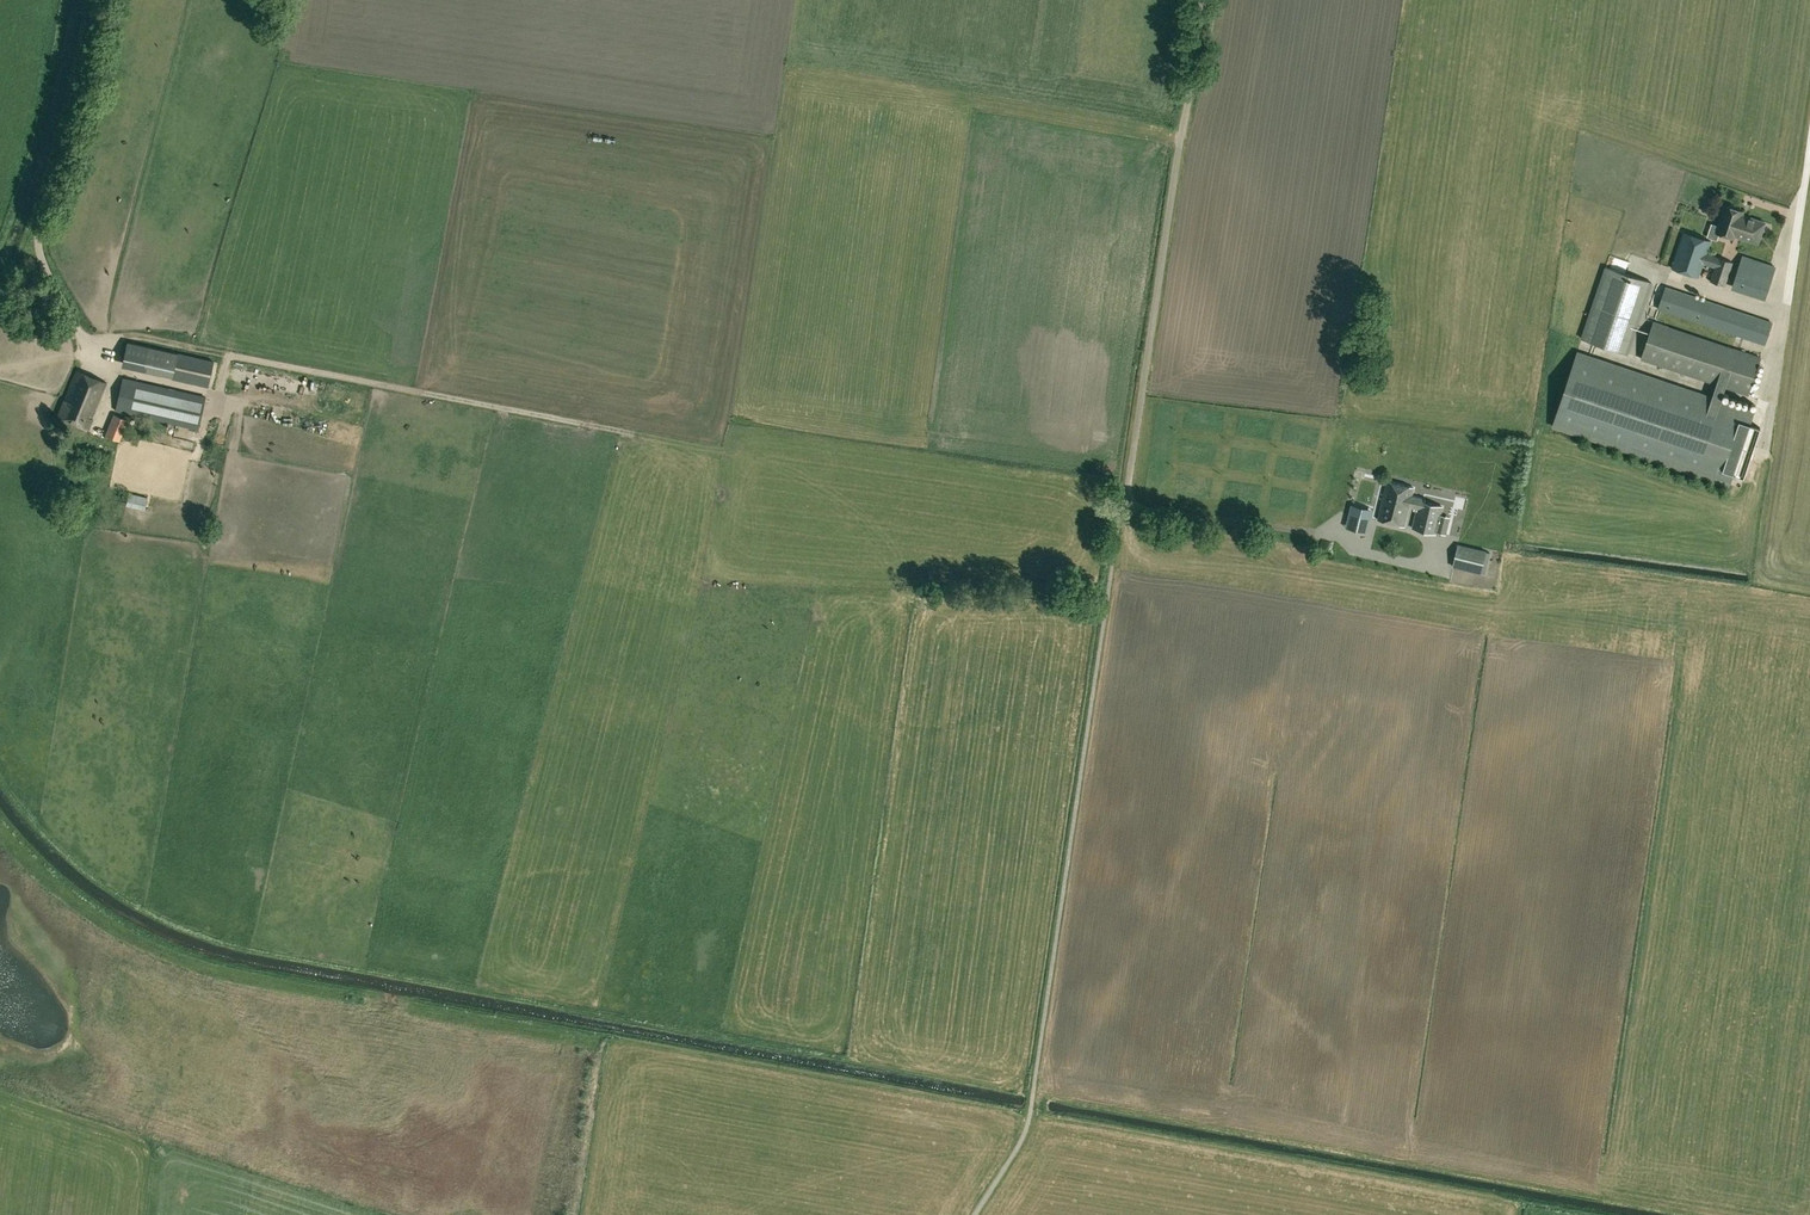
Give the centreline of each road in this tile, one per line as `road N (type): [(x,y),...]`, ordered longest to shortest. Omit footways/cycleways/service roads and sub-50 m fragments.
road 1 (track): [(590,1043),(186,962),(94,914),(0,822)]
road 2 (unclassified): [(1126,509),(1201,0)]

